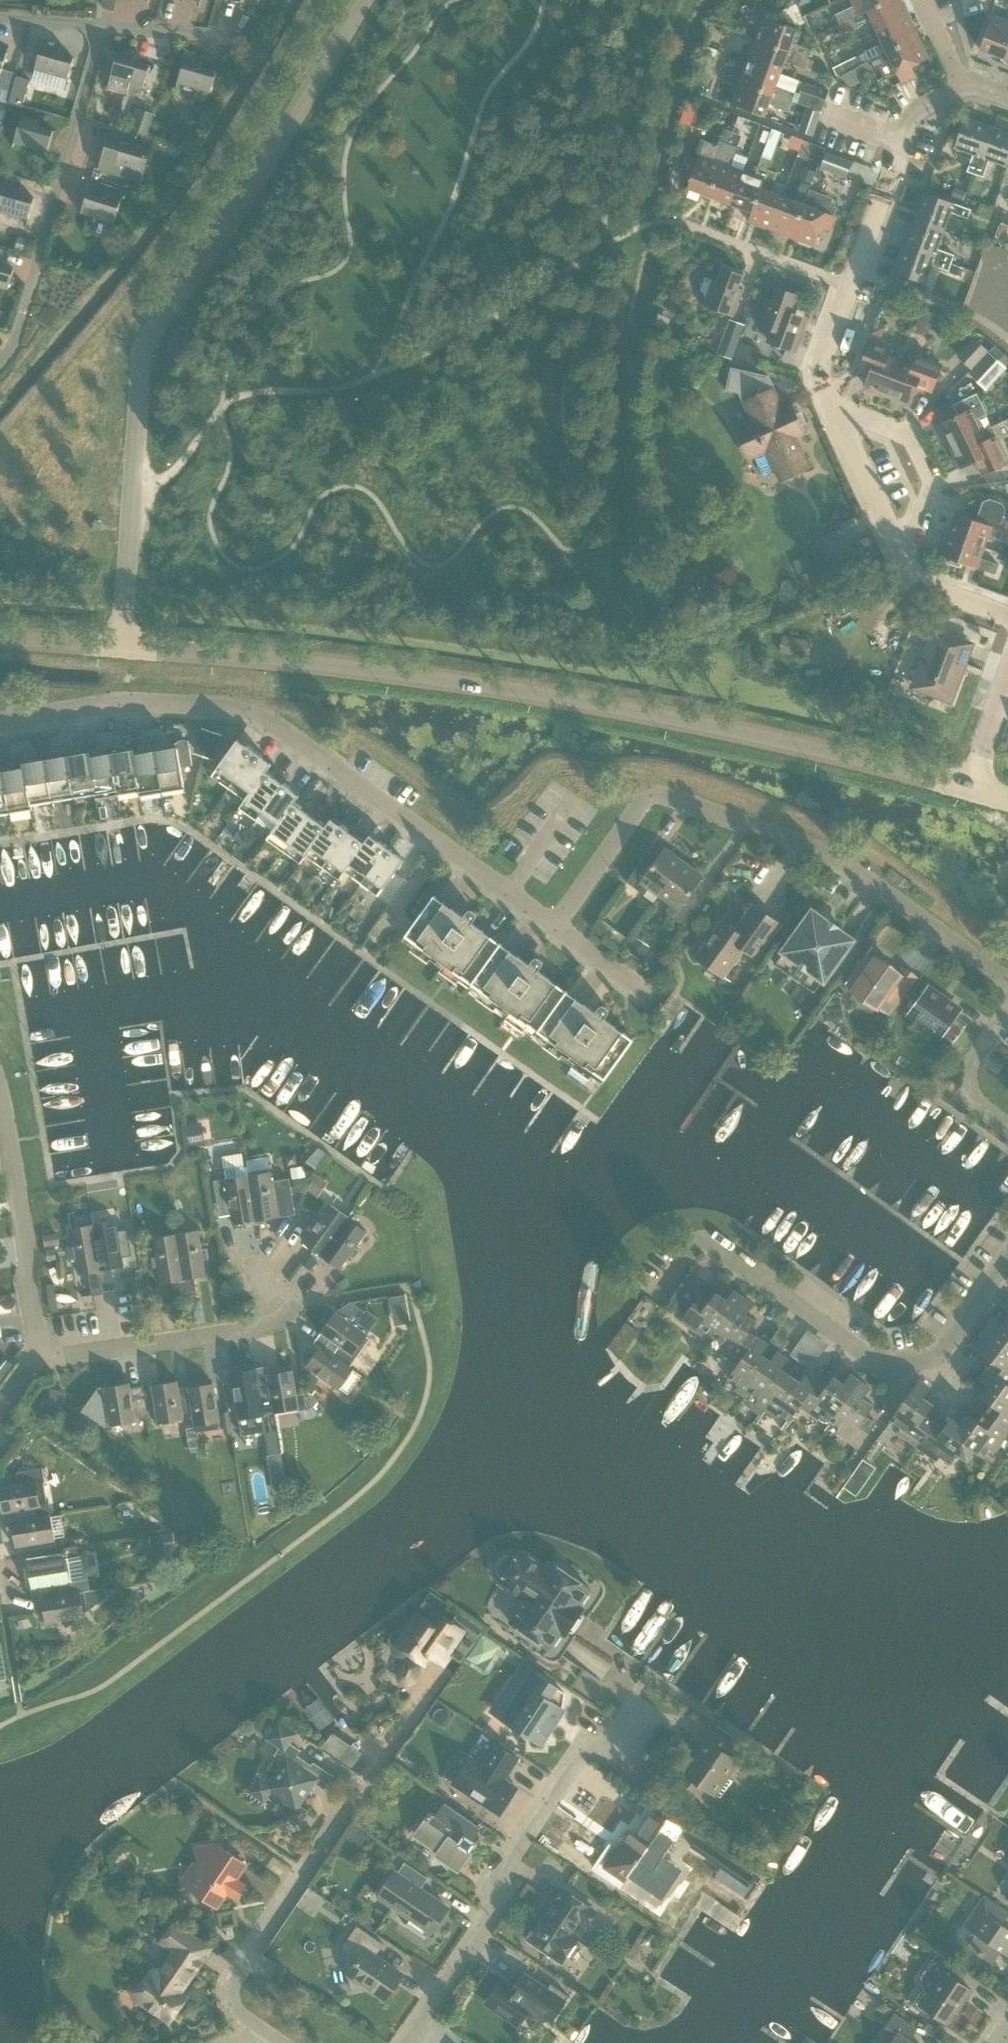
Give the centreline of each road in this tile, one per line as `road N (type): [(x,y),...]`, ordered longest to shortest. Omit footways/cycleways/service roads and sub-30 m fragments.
road 1 (unclassified): [(973,789),(607,705),(333,664),(122,646)]
road 2 (unclassified): [(122,646),(144,346),(363,0)]
road 3 (residential): [(1007,981),(828,853),(660,794),(642,801),(555,925)]
road 4 (residential): [(443,845),(248,707),(121,701),(0,720)]
road 5 (residential): [(654,1300),(695,1242),(707,1240),(876,1363),(937,1355),(1007,1256)]
road 6 (residential): [(416,2042),(507,1904),(511,1867),(589,1745),(650,1715)]
road 7 (residential): [(836,410),(822,364),(911,119),(963,87)]
road 8 (residential): [(99,25),(16,335),(0,360)]
road 9 (residential): [(285,2042),(240,2013),(233,1985),(370,1784)]
road 10 (residential): [(39,1353),(65,1357),(261,1326),(301,1295)]
road 11 (residential): [(39,1353),(0,1100)]
road 12 (residential): [(906,562),(933,481),(913,438),(836,410)]
road 13 (residential): [(906,562),(836,410)]
road 14 (unclassified): [(1007,1127),(976,1102),(967,1075),(973,1052),(1007,1005)]
road 15 (residential): [(243,38),(99,25)]
road 16 (residential): [(555,925),(443,845)]
road 17 (residential): [(659,1000),(555,925)]
road 18 (unclassified): [(122,646),(0,636)]

